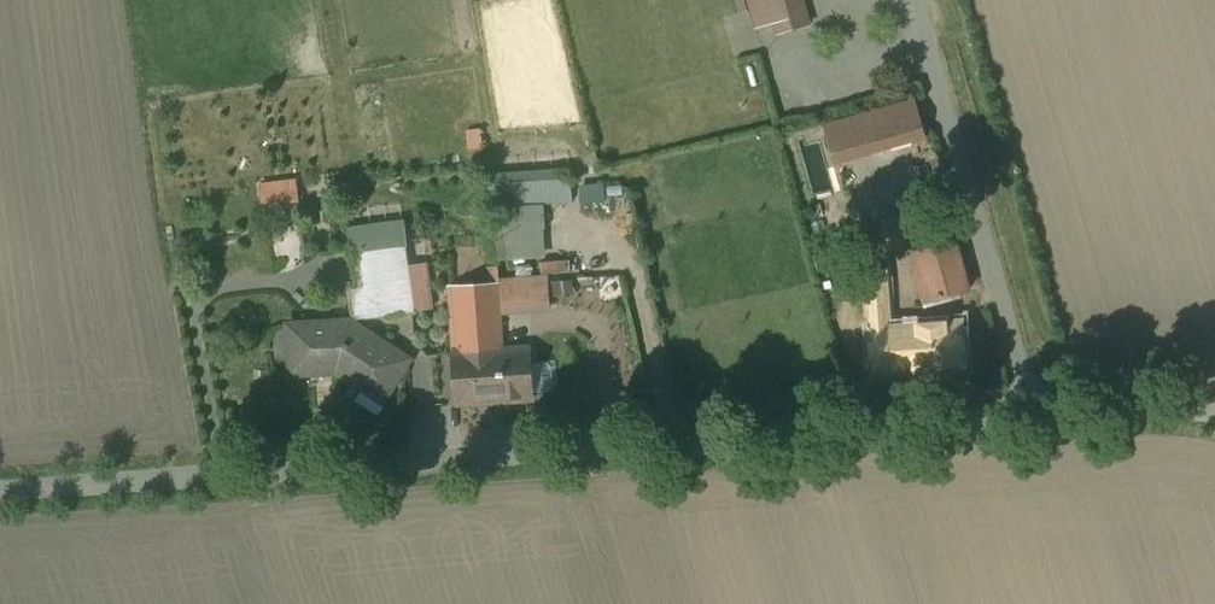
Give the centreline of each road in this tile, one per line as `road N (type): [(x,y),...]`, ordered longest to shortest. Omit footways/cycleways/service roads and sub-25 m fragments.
road 1 (unclassified): [(0,494),(1036,417)]
road 2 (unclassified): [(1036,417),(913,0)]
road 3 (unclassified): [(1036,417),(1214,416)]

